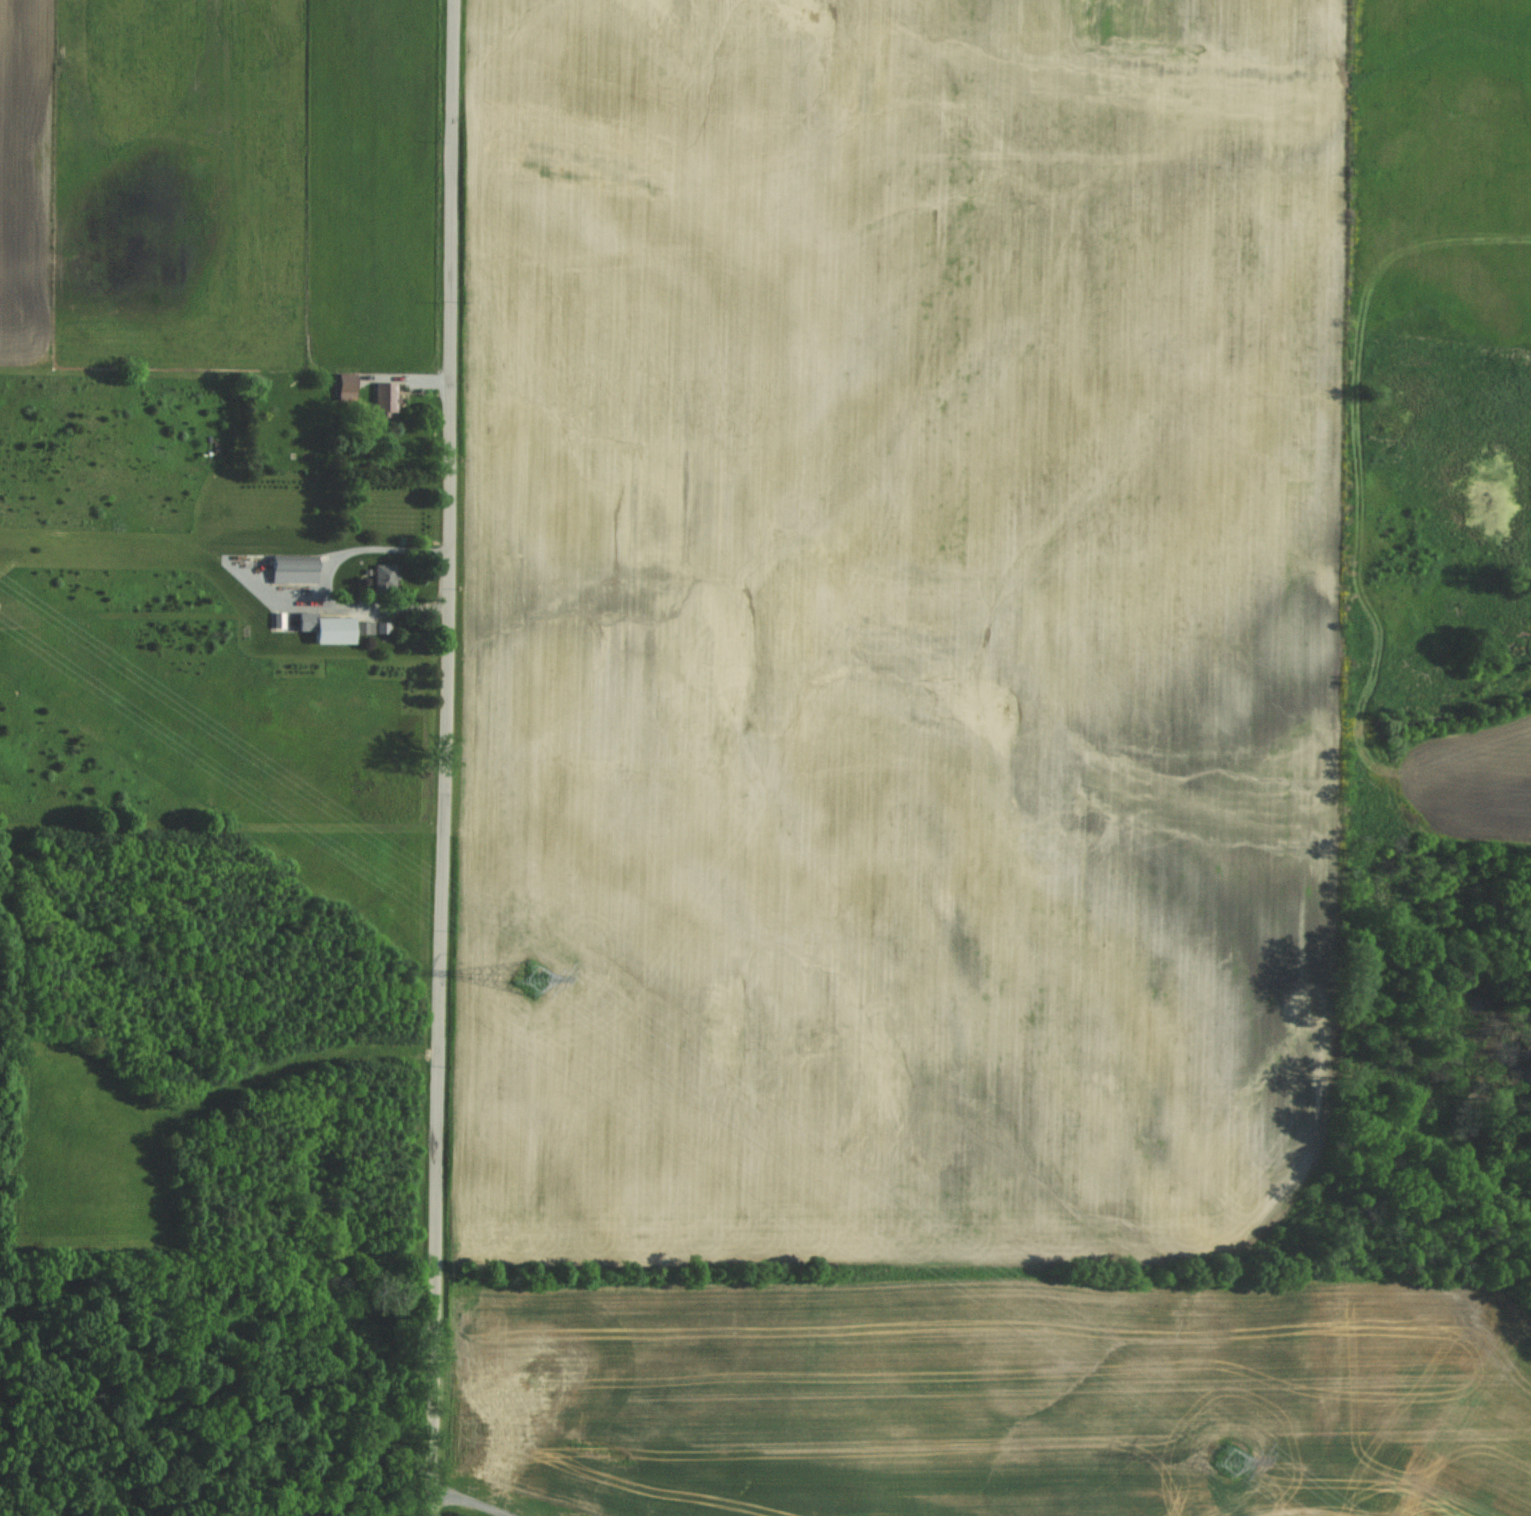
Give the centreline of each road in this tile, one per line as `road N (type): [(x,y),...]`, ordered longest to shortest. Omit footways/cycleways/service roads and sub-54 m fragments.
road 1 (residential): [(457,0),(453,623),(431,1515)]

